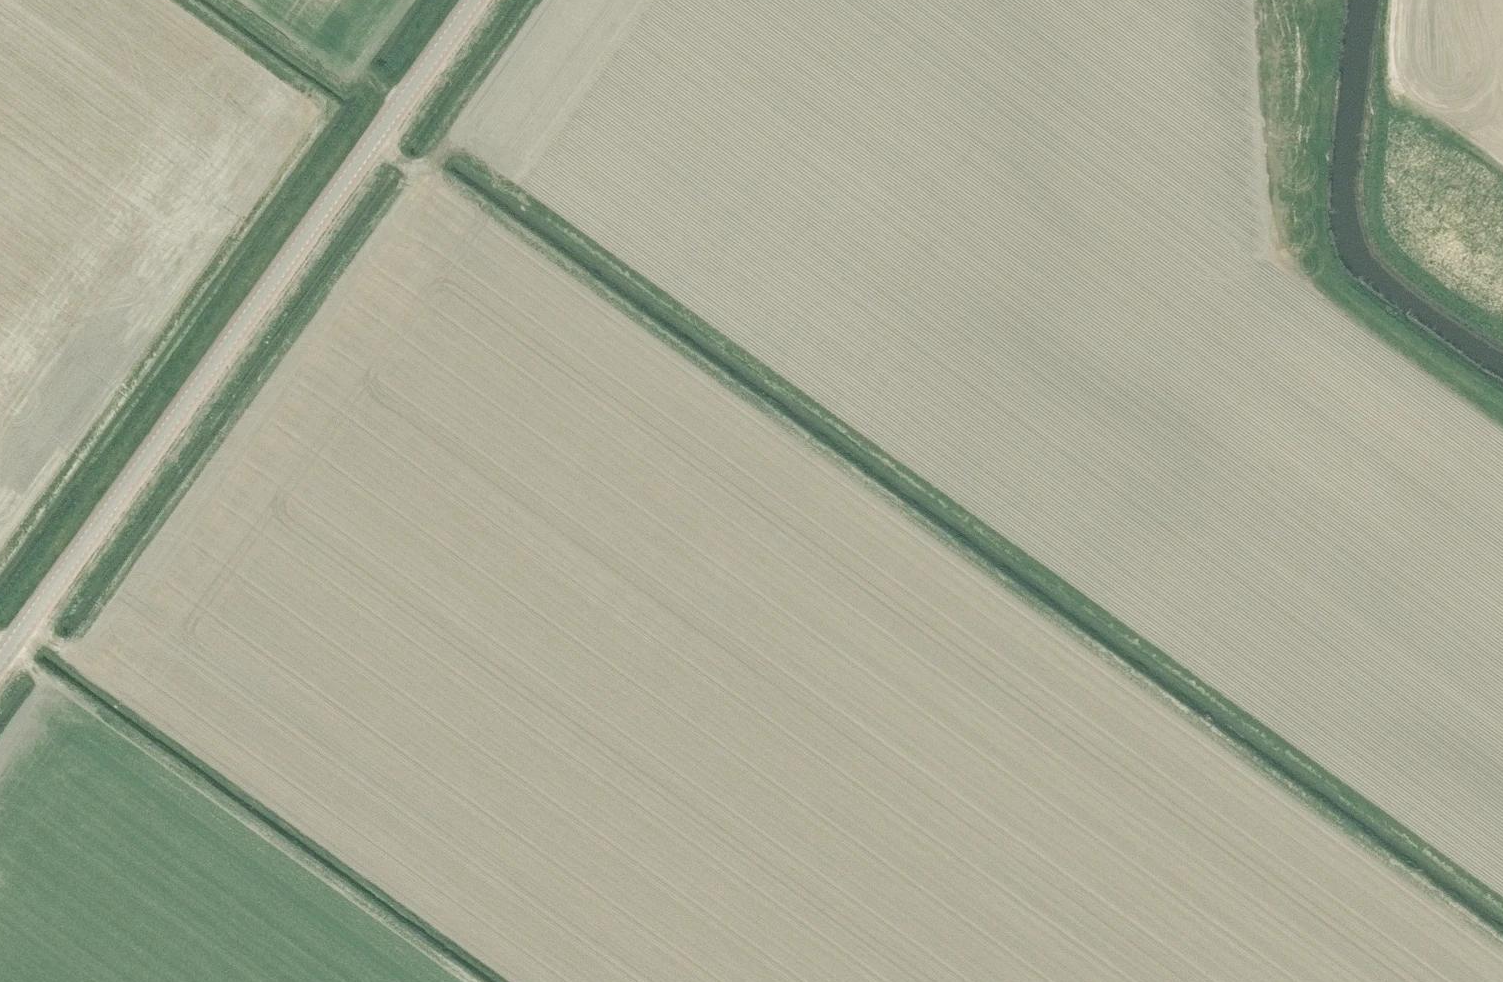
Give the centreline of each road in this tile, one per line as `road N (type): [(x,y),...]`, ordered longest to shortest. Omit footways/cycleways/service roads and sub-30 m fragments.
road 1 (tertiary): [(0,660),(475,0)]

